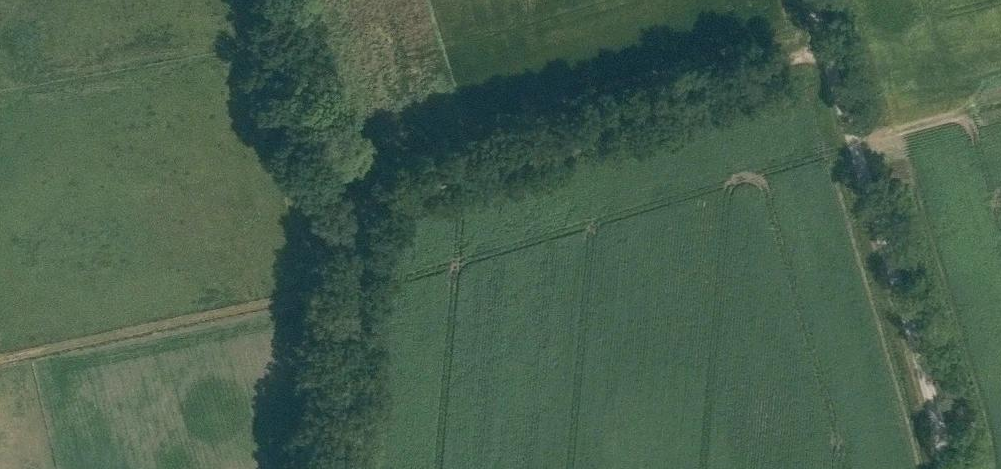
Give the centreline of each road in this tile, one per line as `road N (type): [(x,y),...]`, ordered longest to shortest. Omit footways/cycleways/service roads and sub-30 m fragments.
road 1 (track): [(363,220),(403,178),(824,49)]
road 2 (unclassified): [(948,468),(810,0)]
road 3 (track): [(363,220),(335,468)]

